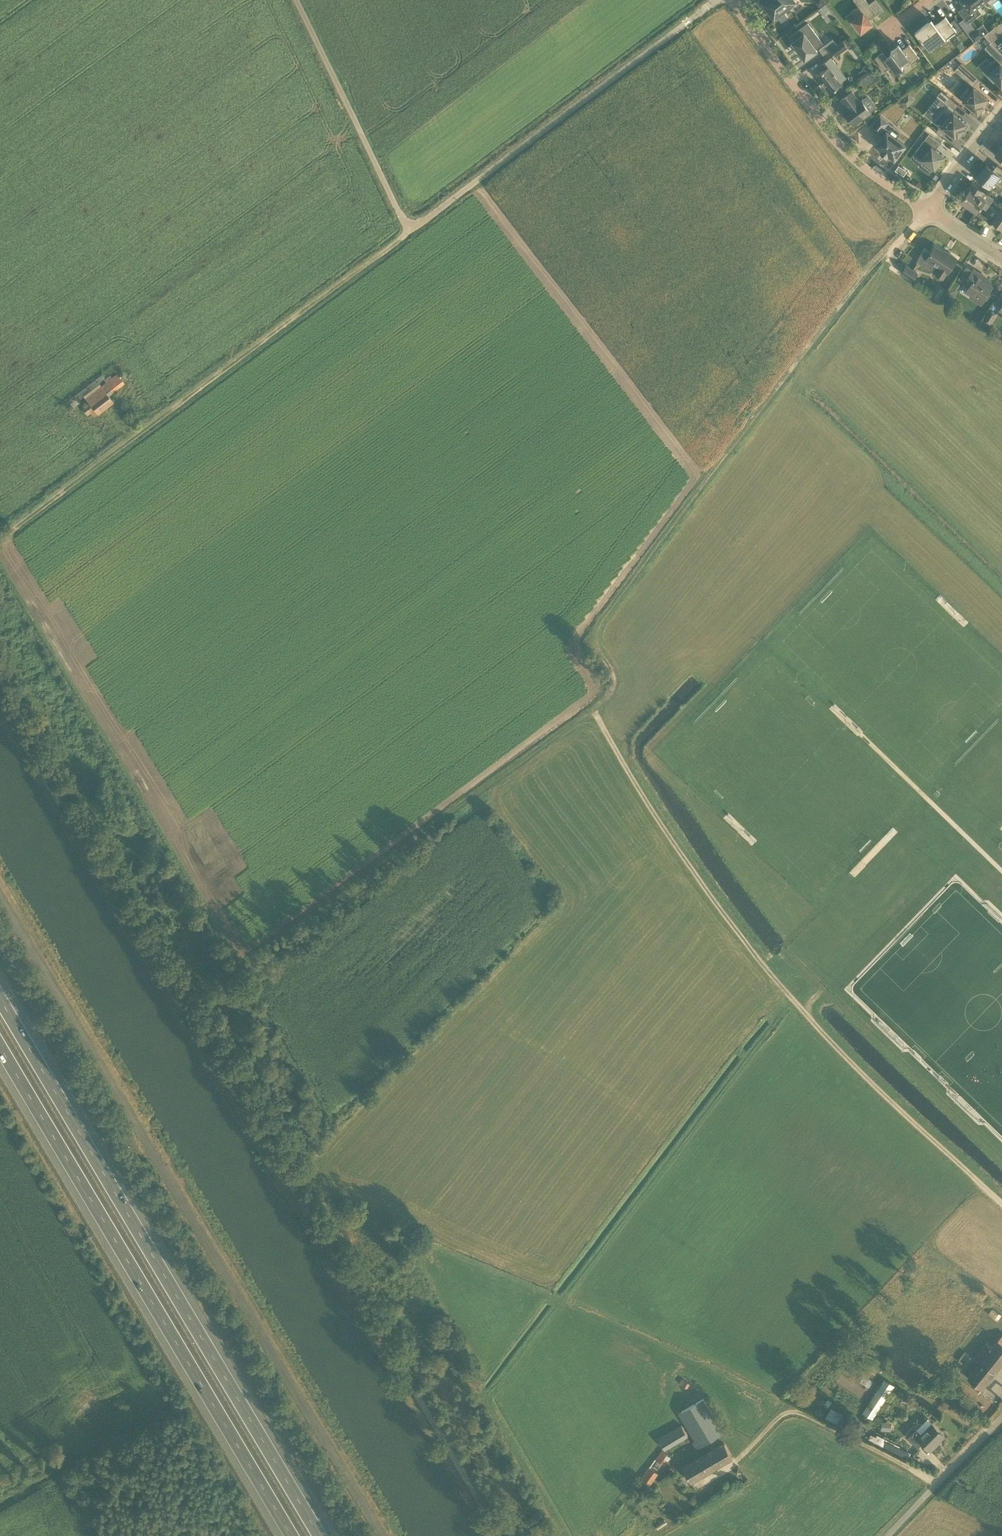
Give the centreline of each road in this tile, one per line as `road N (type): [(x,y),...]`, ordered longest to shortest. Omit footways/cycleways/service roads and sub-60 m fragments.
road 1 (track): [(928,210),(859,280),(591,632),(611,667),(604,696),(272,949),(177,1004)]
road 2 (track): [(0,707),(499,1535)]
road 3 (unclassified): [(389,1535),(0,880)]
road 4 (track): [(1001,1202),(823,1036),(777,982),(657,820),(592,706)]
road 5 (motorway): [(321,1535),(0,999)]
road 6 (motorway): [(0,1046),(292,1535)]
road 7 (track): [(412,224),(0,542)]
road 8 (unclassified): [(412,224),(716,0)]
road 9 (residential): [(732,0),(844,149),(928,210)]
road 10 (unclassified): [(412,224),(400,215),(295,0)]
road 11 (track): [(803,1010),(954,853)]
road 12 (unclassified): [(886,1535),(1001,1419)]

